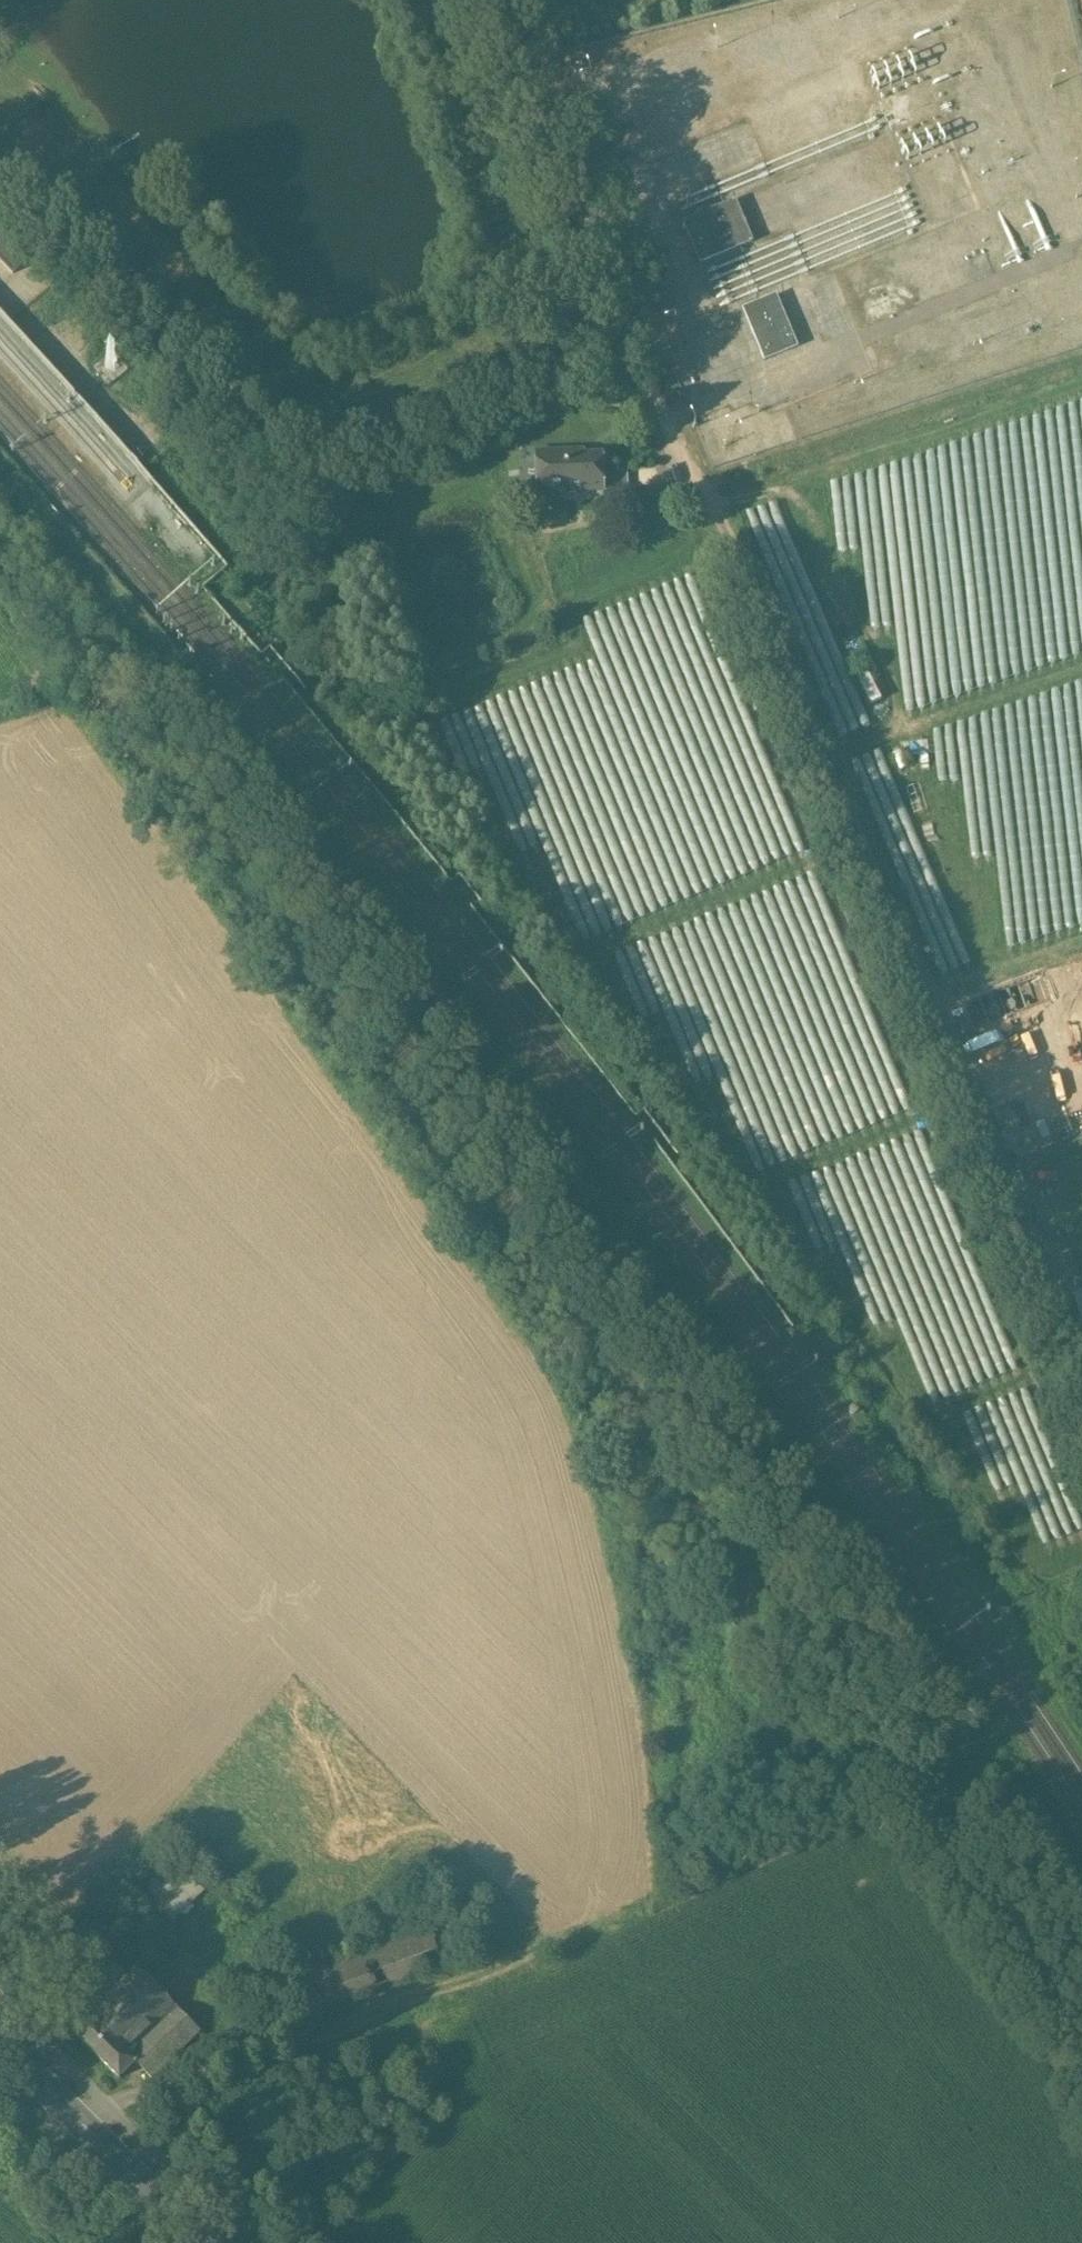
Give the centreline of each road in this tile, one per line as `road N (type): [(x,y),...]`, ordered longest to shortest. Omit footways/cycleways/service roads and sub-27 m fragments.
road 1 (track): [(688,473),(726,549),(1081,1414)]
road 2 (track): [(0,2162),(235,2049),(310,2040),(559,1940)]
road 3 (unclassified): [(688,473),(488,0)]
road 4 (primary): [(204,2242),(0,2042)]

